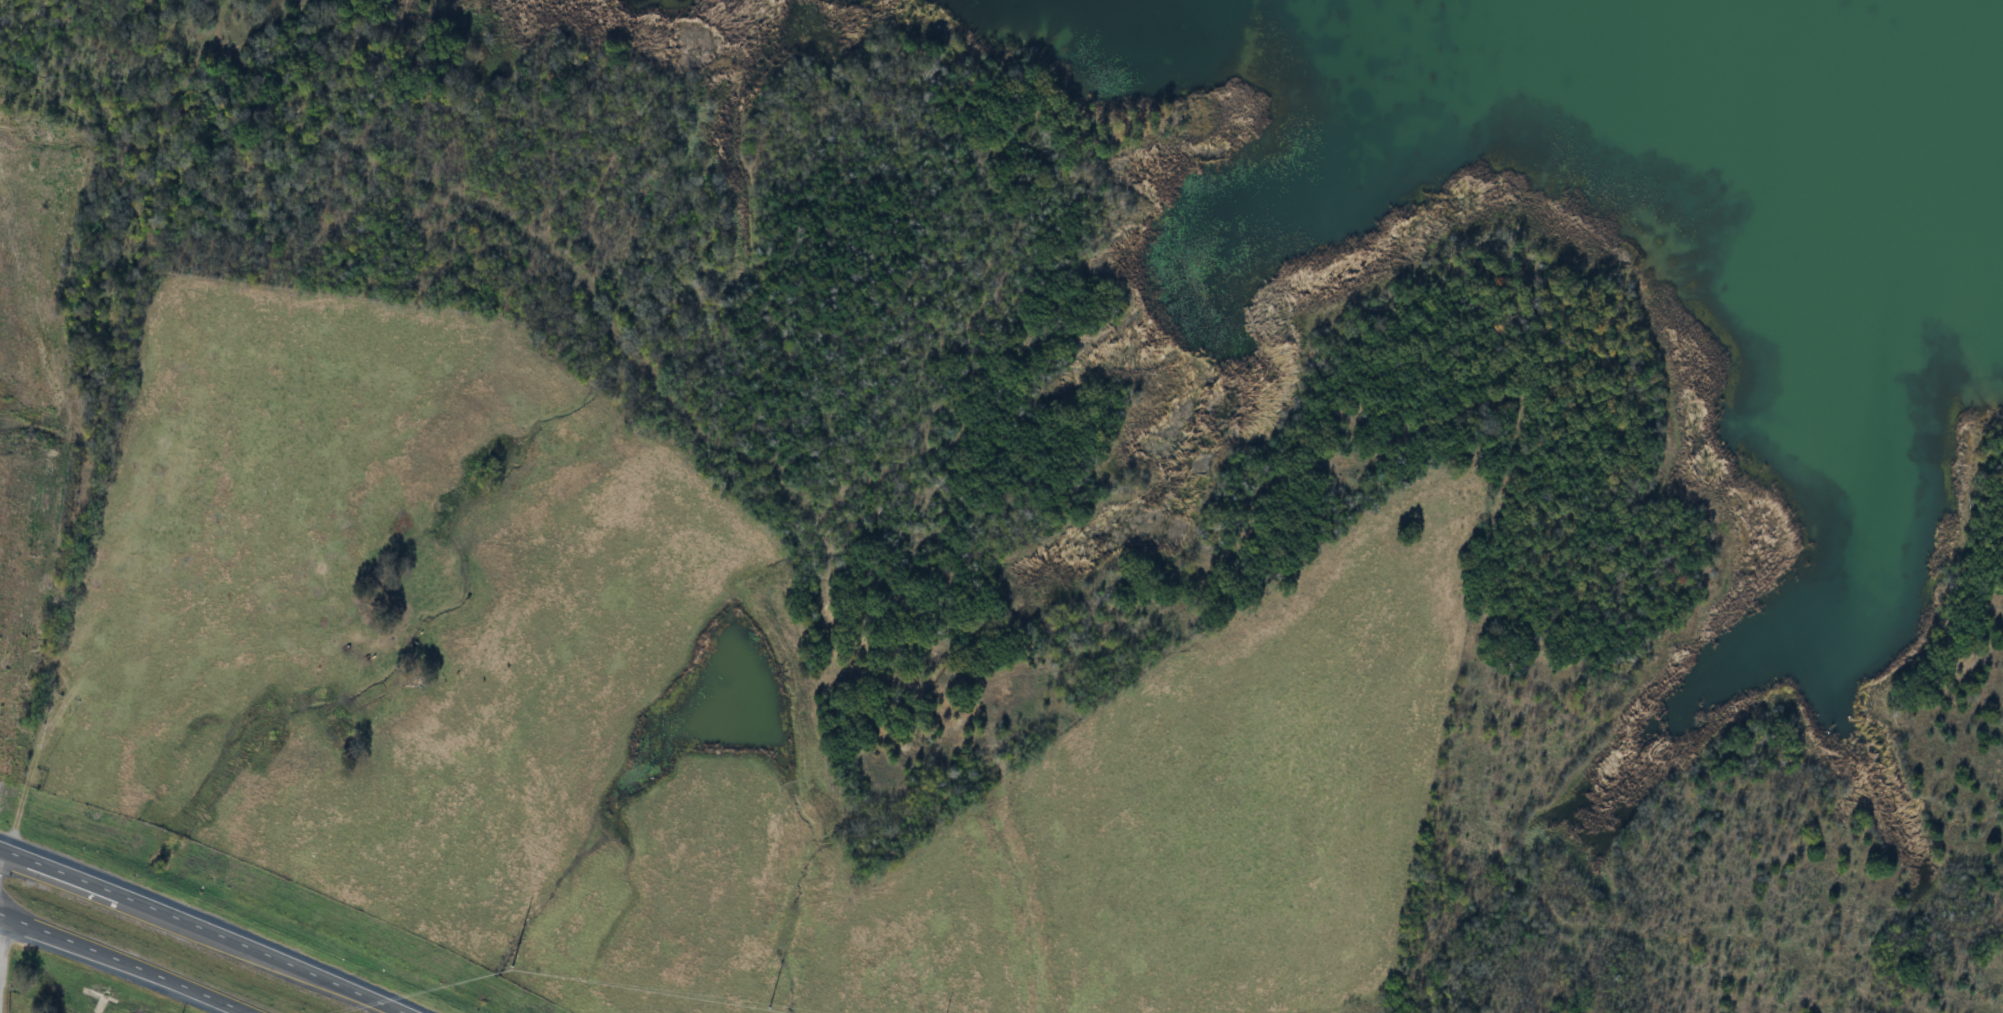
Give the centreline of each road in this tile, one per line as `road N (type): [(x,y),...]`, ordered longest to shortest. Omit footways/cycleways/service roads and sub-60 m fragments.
road 1 (trunk): [(406,1012),(0,847)]
road 2 (trunk): [(0,912),(254,1012)]

